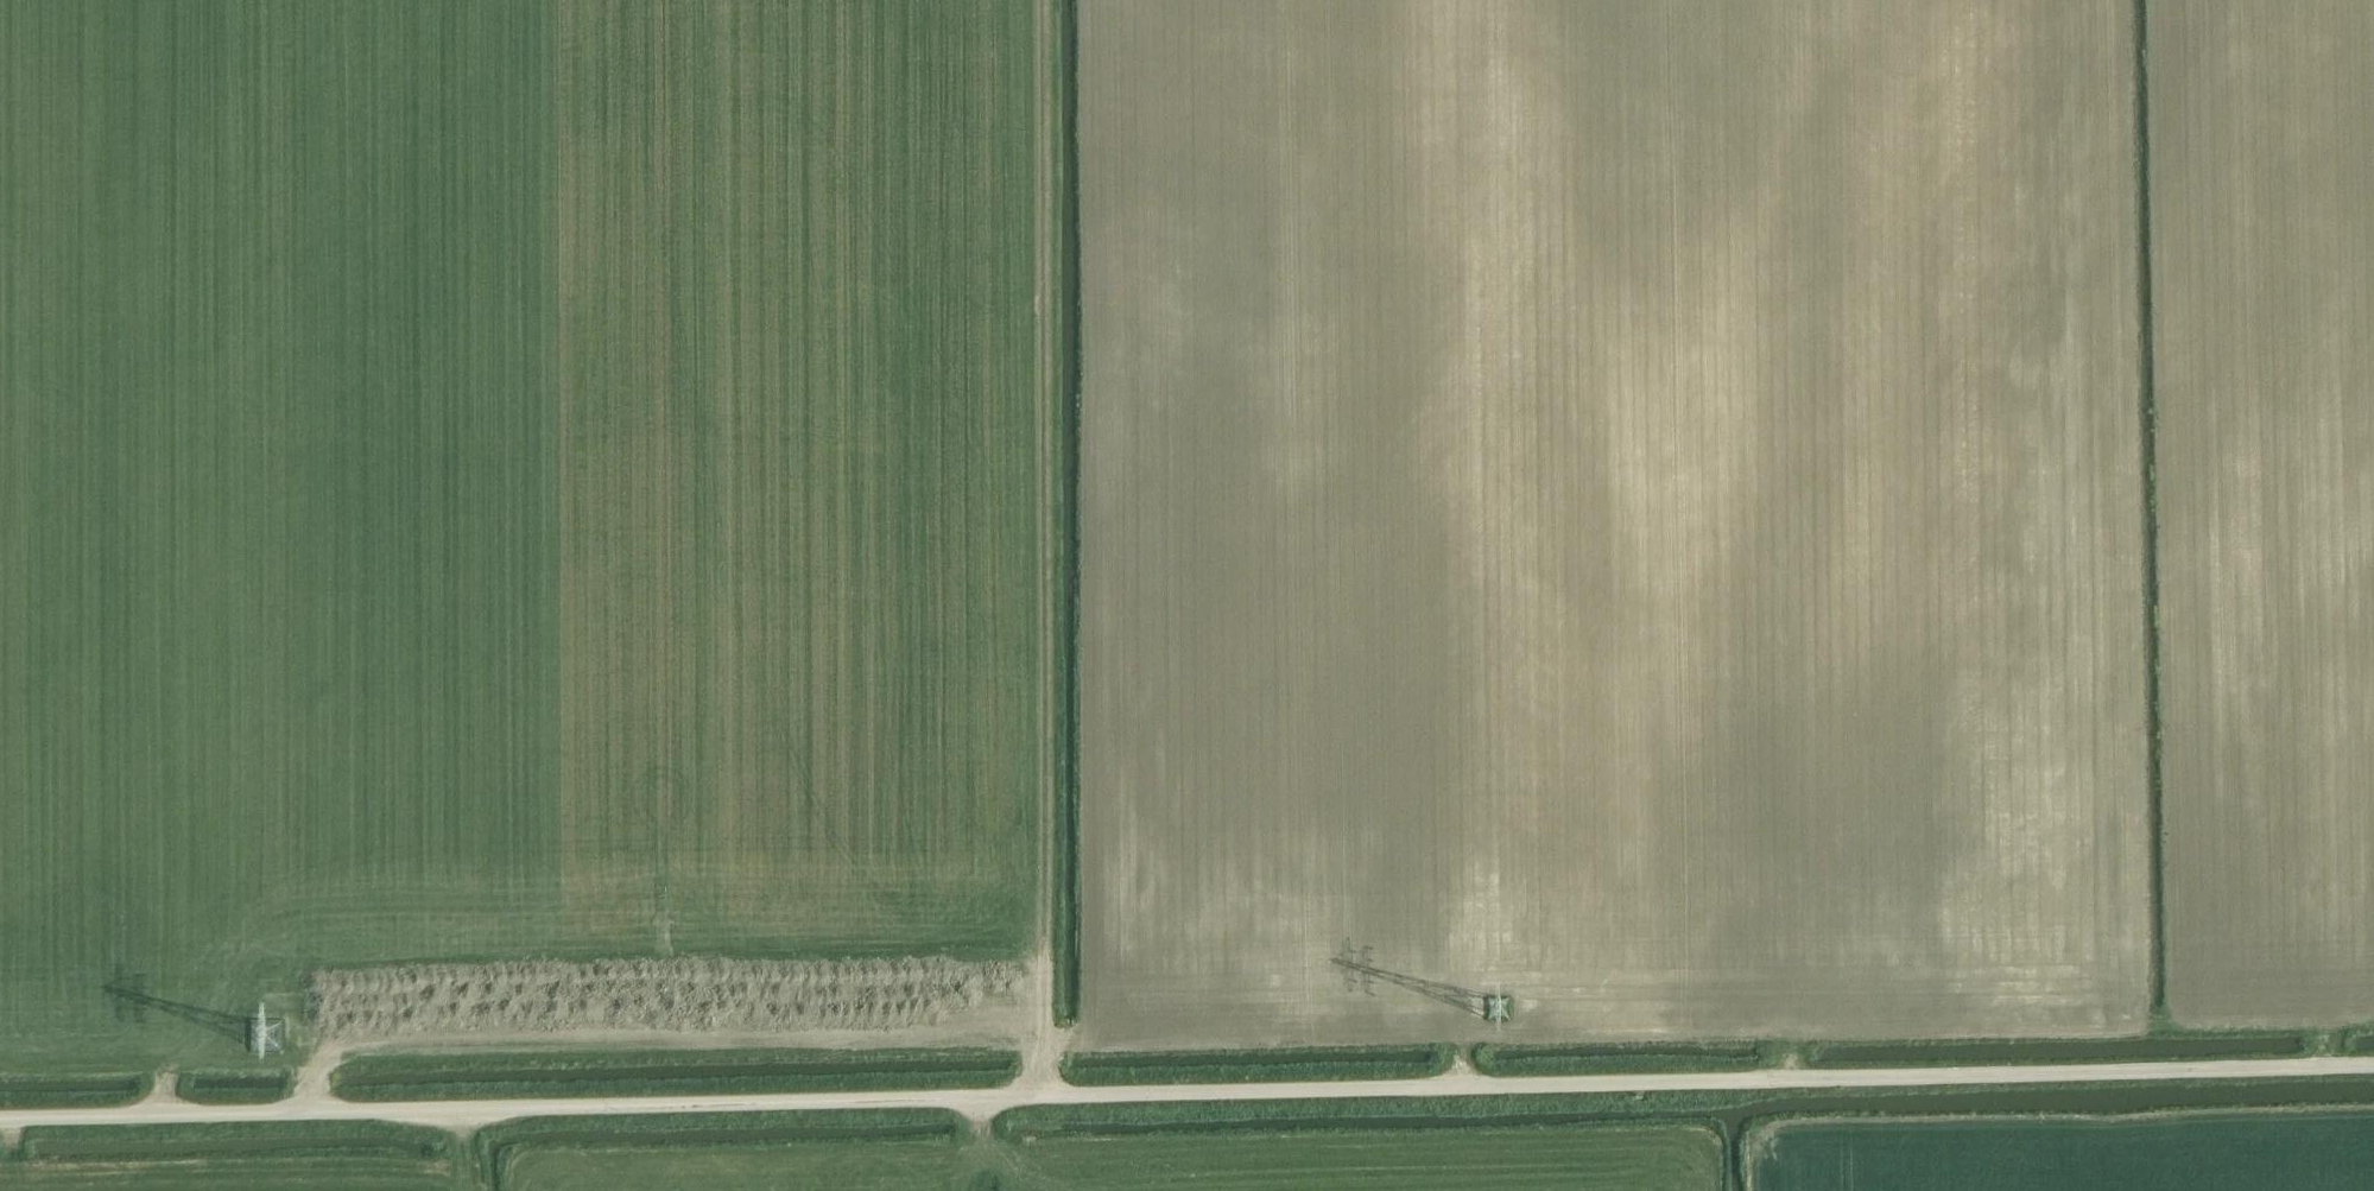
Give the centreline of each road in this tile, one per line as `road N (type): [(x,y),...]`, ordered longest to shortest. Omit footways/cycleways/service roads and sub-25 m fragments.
road 1 (unclassified): [(0,1120),(2373,1064)]

